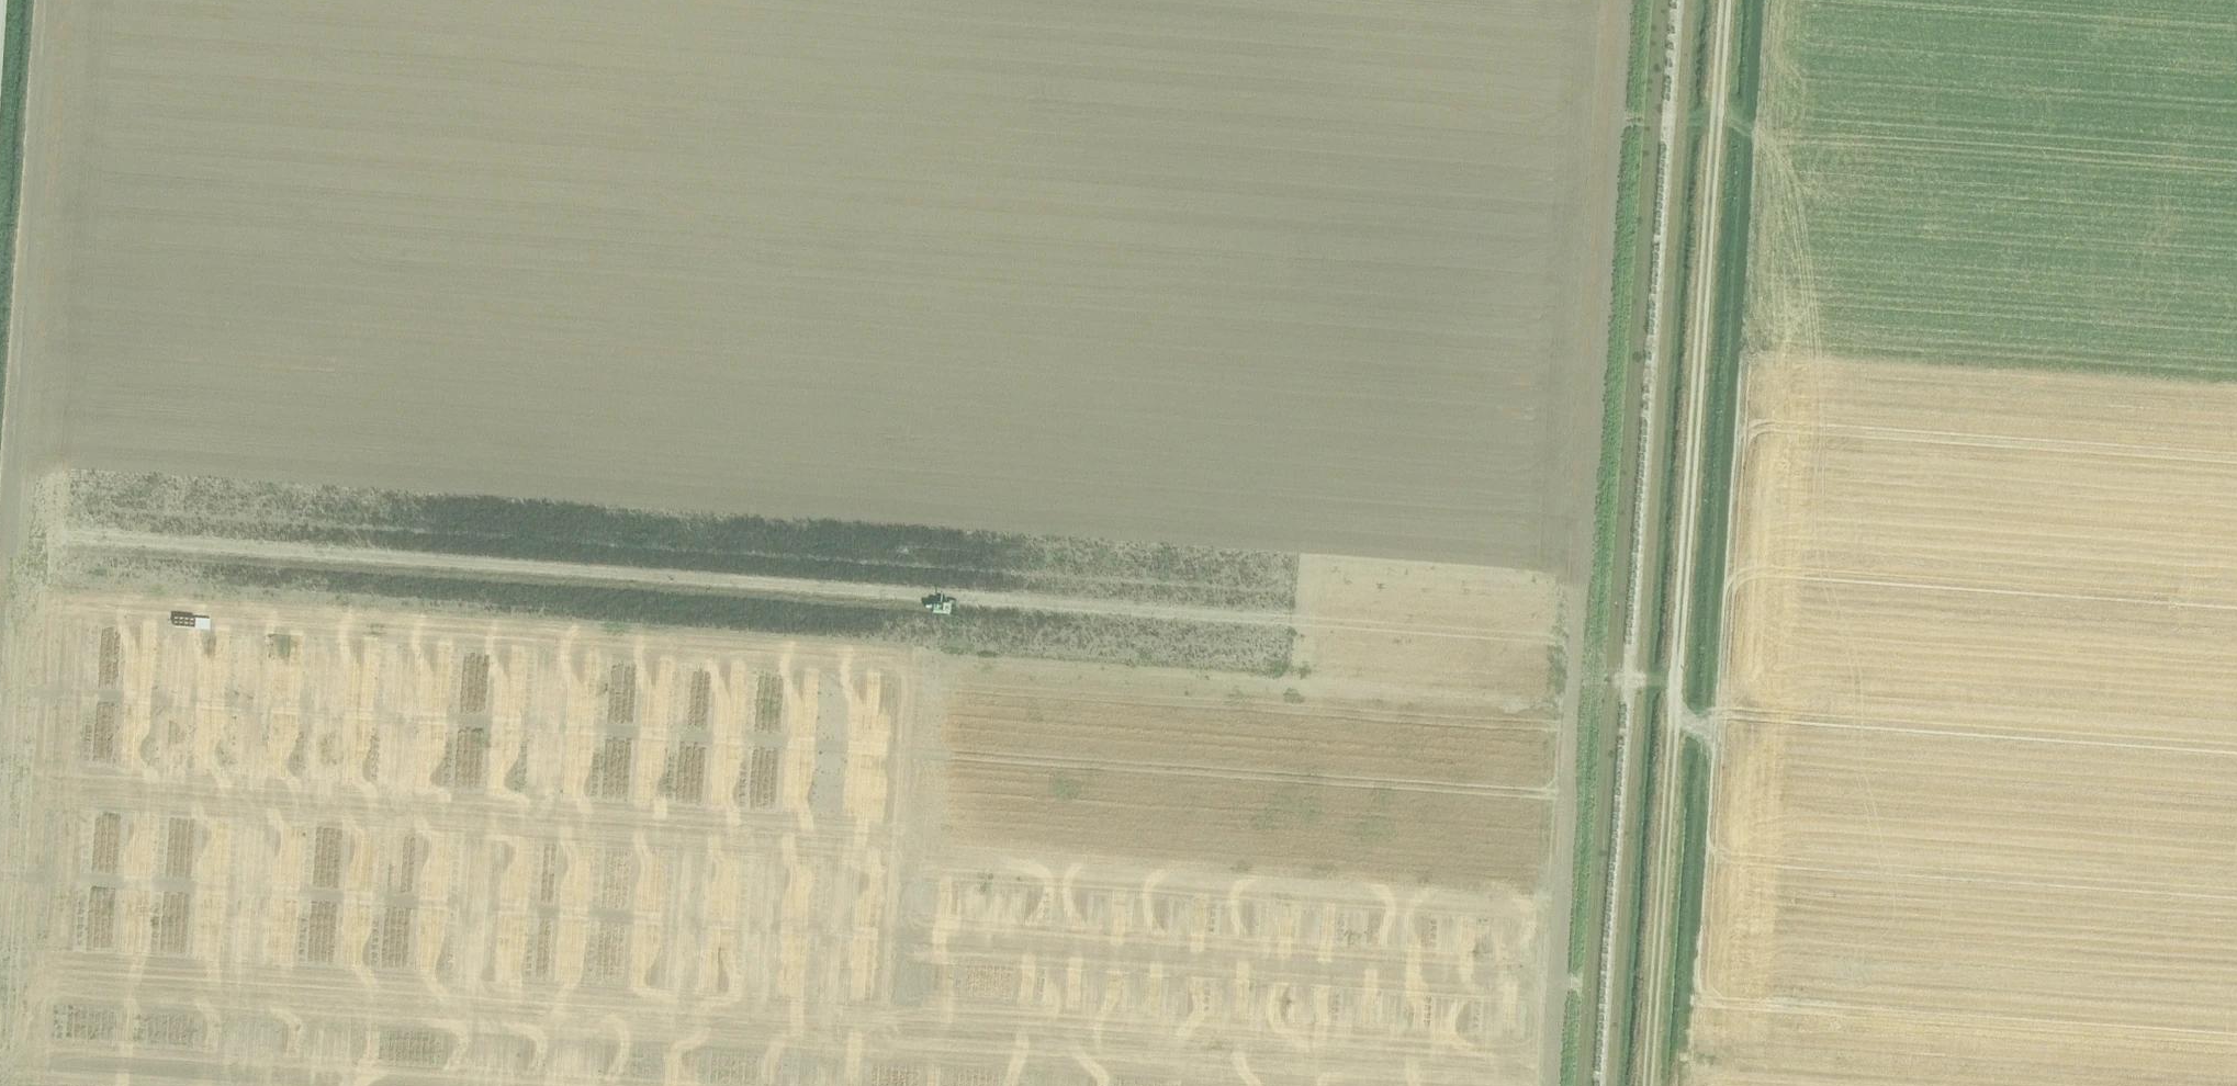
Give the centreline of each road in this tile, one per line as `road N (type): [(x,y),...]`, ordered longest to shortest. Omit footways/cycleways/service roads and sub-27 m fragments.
road 1 (track): [(1645,1085),(1726,0)]

